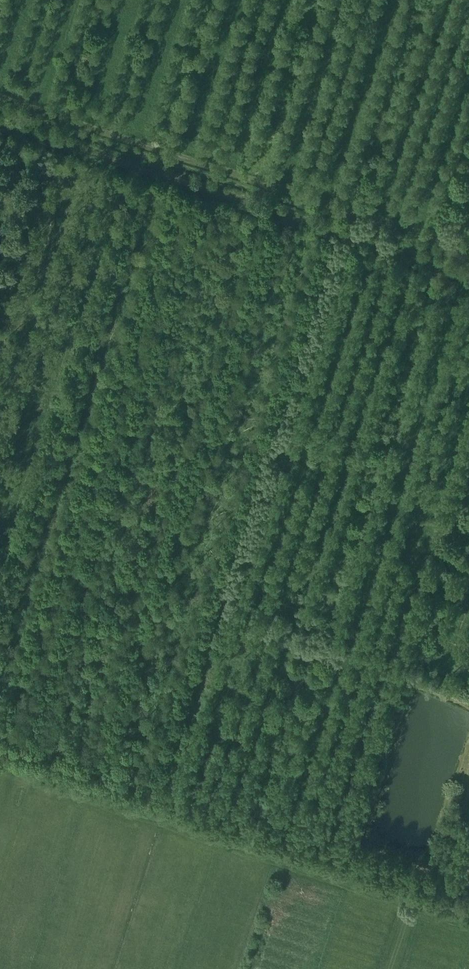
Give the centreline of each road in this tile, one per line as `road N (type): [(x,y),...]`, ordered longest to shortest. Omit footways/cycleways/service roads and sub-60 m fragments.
road 1 (track): [(468,249),(0,99)]
road 2 (track): [(424,871),(0,731)]

